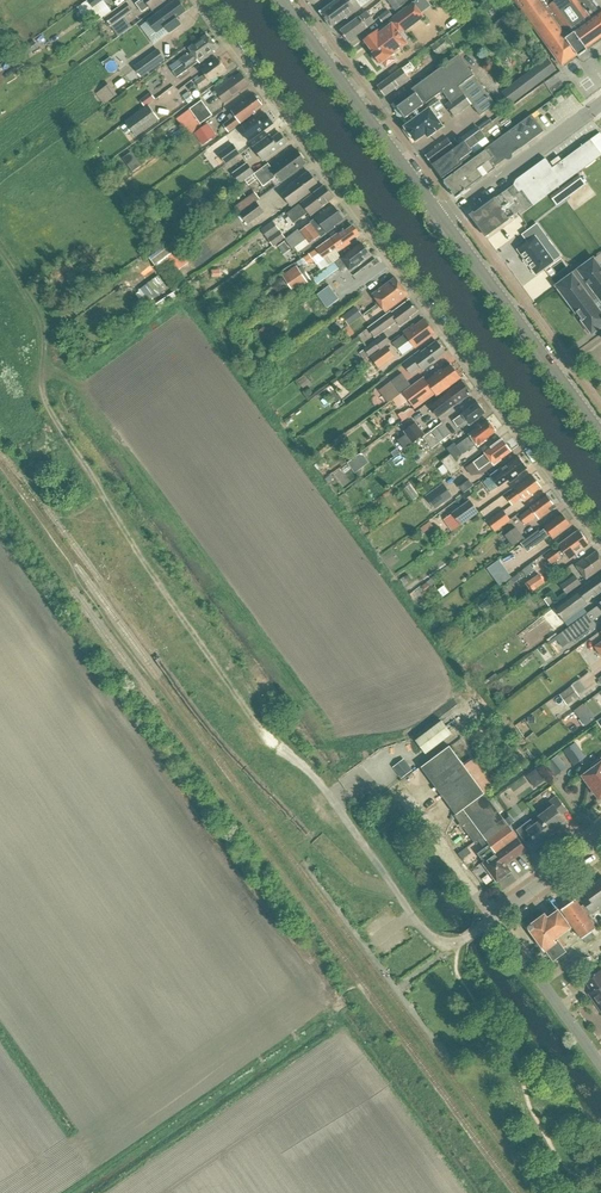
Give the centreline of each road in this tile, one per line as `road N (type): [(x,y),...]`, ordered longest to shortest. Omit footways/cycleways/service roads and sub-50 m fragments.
road 1 (residential): [(600,537),(203,0)]
road 2 (track): [(0,251),(42,314),(46,402),(279,746)]
road 3 (unclassified): [(482,926),(454,942),(429,935),(320,784),(279,746)]
road 4 (secondary): [(443,220),(282,0)]
road 5 (secondary): [(600,434),(443,220)]
road 6 (residential): [(443,220),(600,104)]
road 7 (residential): [(600,1063),(496,916)]
road 8 (residential): [(496,916),(600,838)]

